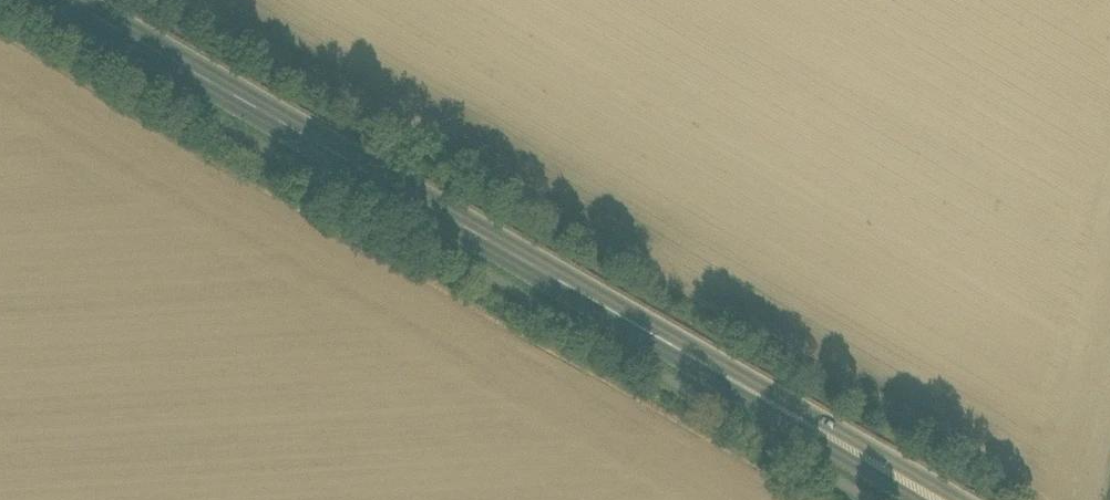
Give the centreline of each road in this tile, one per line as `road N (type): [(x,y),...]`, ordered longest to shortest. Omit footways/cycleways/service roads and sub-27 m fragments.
road 1 (tertiary): [(931,499),(58,0)]

